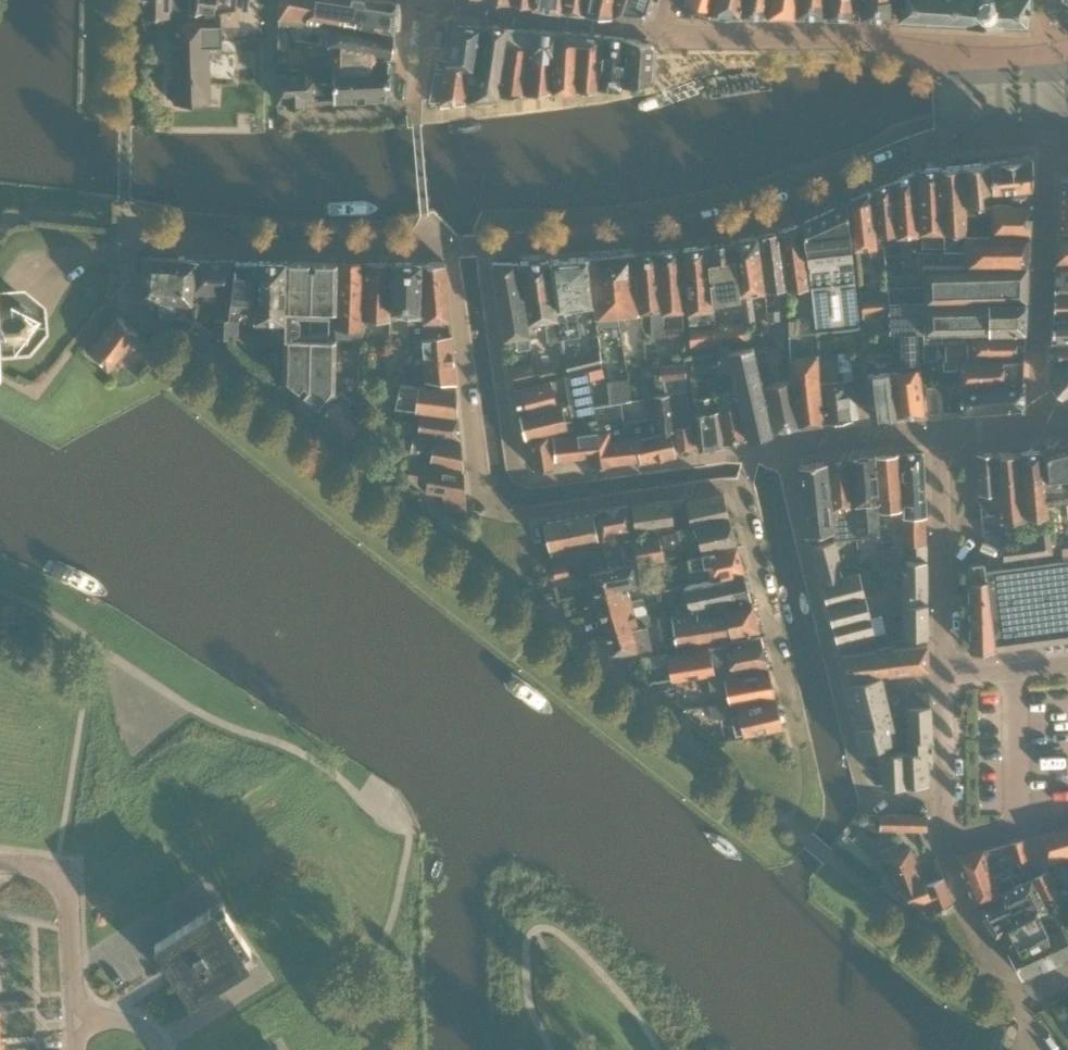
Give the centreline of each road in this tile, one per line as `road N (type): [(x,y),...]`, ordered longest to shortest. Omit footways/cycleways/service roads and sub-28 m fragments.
road 1 (residential): [(739,489),(525,516),(492,506),(478,491),(449,245)]
road 2 (residential): [(749,452),(549,477),(526,472),(516,458),(484,245)]
road 3 (residential): [(484,245),(698,225),(820,193),(920,152)]
road 4 (residential): [(945,795),(864,797),(782,446)]
road 5 (residential): [(658,31),(855,39),(943,59),(1052,52)]
road 6 (residential): [(449,245),(126,238)]
road 7 (unclassified): [(1051,137),(1040,425)]
road 8 (residential): [(796,747),(739,489)]
road 9 (residential): [(943,673),(941,432)]
road 10 (residential): [(438,0),(658,31)]
road 11 (residential): [(1015,998),(958,884),(944,839),(945,795)]
road 12 (unclassified): [(79,1020),(67,876),(0,868)]
road 13 (residential): [(782,446),(941,432)]
road 14 (unclassified): [(920,152),(956,139),(1051,137)]
road 15 (residential): [(1067,664),(943,673)]
road 16 (residential): [(945,795),(943,673)]

